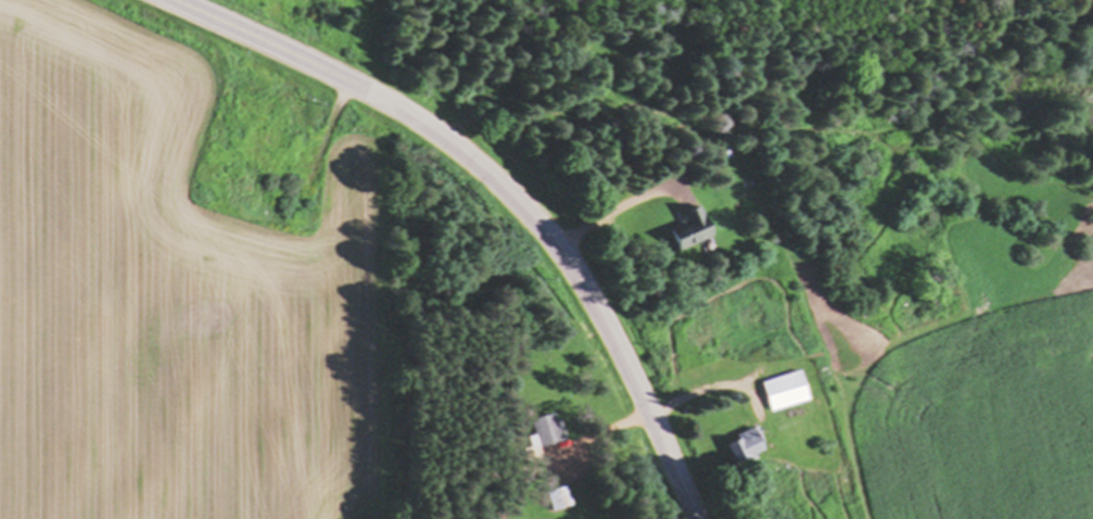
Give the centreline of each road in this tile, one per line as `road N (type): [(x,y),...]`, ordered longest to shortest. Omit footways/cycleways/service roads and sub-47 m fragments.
road 1 (tertiary): [(694,518),(592,302),(555,248),(485,170),(405,113)]
road 2 (tertiary): [(405,113),(173,0)]

